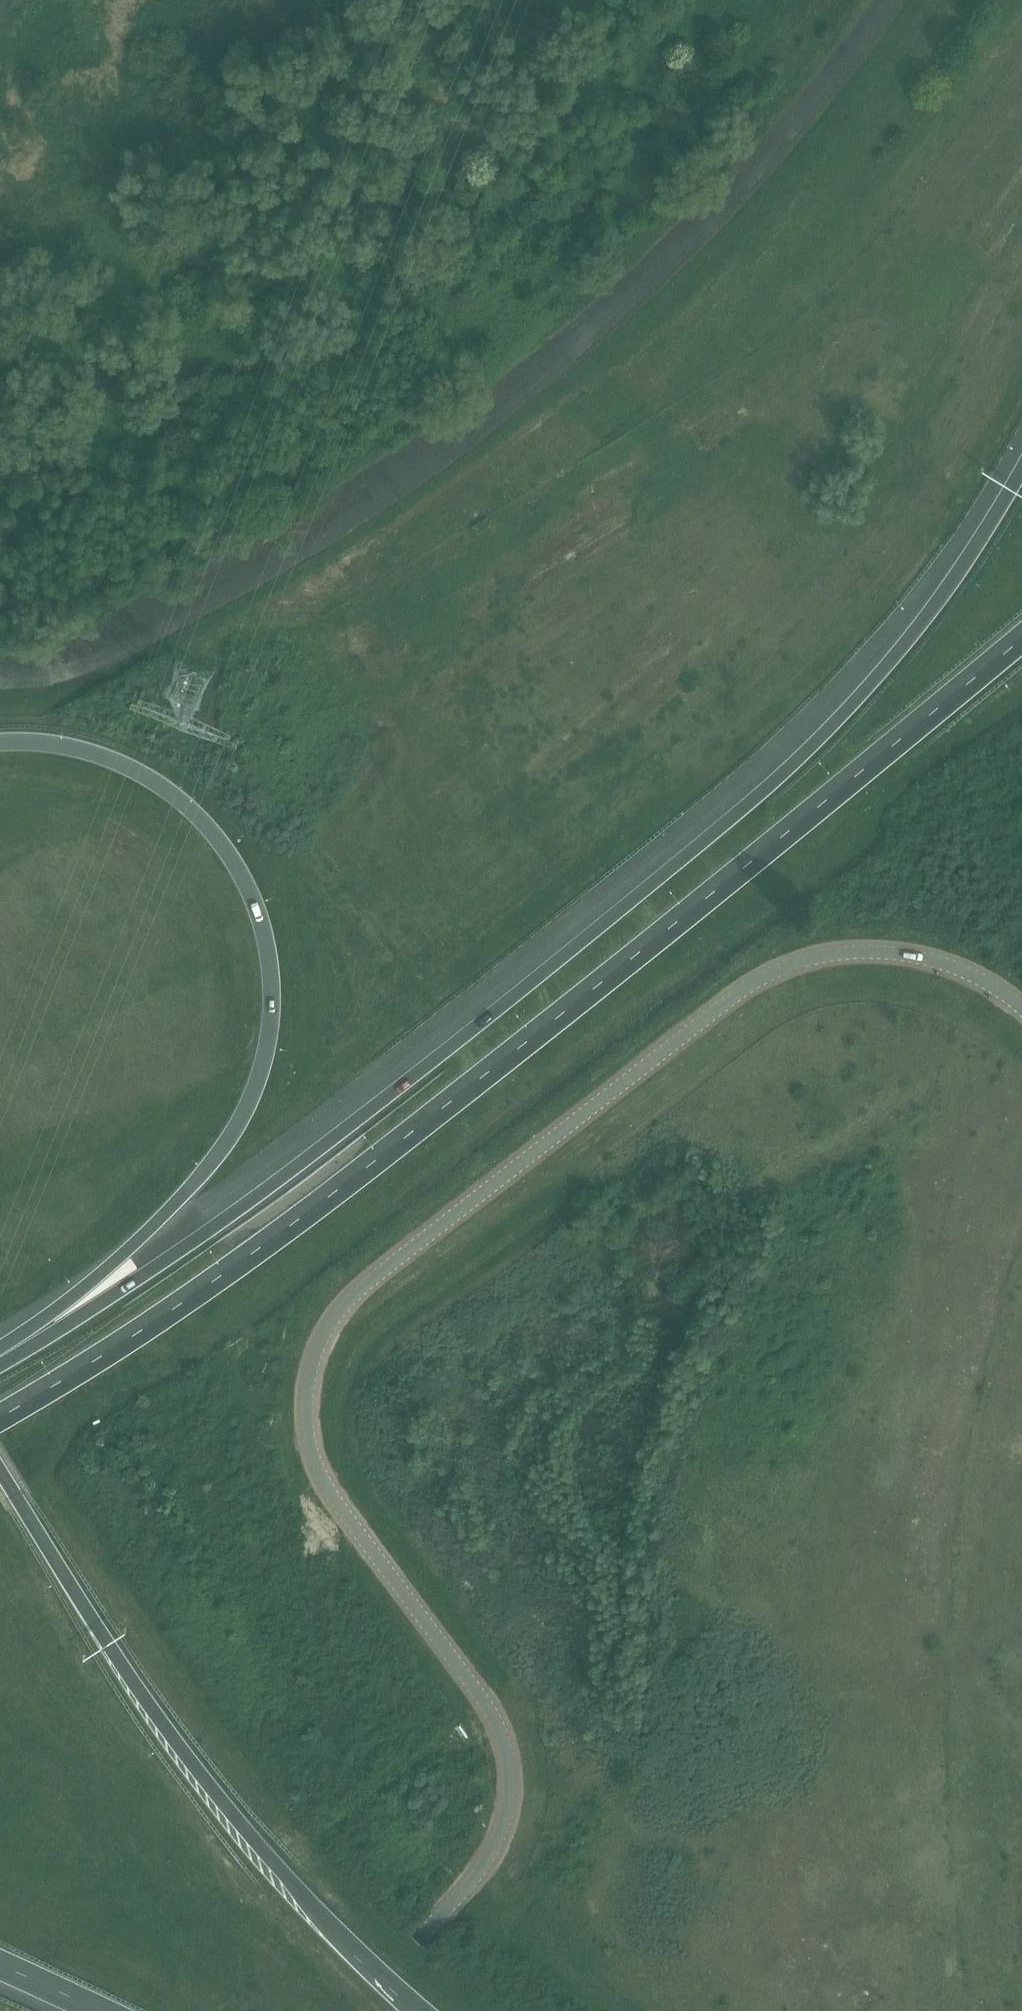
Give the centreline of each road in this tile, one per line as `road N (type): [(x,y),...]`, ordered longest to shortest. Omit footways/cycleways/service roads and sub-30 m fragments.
road 1 (tertiary): [(351,2010),(479,1868),(504,1826),(511,1784),(488,1709),(323,1485),(307,1437),(306,1385),(320,1339),(384,1271),(753,983),(836,955),(910,956),(971,975),(1021,1009)]
road 2 (motorway): [(1021,472),(868,690),(706,841),(289,1173),(24,1349)]
road 3 (motorway): [(0,1419),(176,1310),(284,1231),(778,844),(1021,639)]
road 4 (motorway): [(0,746),(95,754),(154,778),(196,814),(235,863),(261,920),(273,982),(267,1047),(249,1101),(206,1170),(24,1349)]
road 5 (motorway): [(424,2010),(276,1870),(204,1785),(136,1694),(0,1471)]

